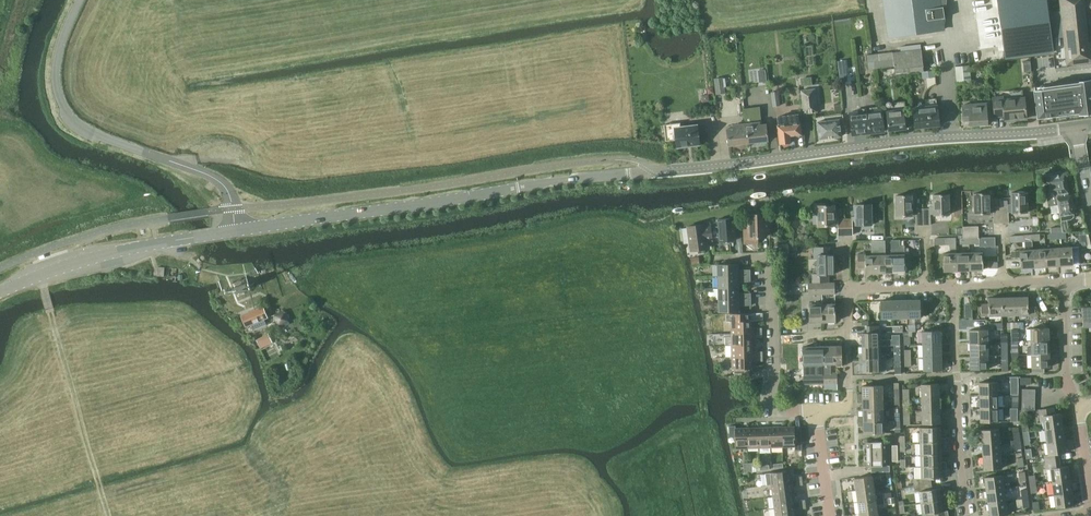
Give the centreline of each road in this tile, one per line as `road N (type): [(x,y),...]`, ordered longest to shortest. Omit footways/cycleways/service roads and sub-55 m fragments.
road 1 (tertiary): [(238,230),(555,182),(1076,127)]
road 2 (unclassified): [(238,230),(221,182),(98,134),(65,107),(57,68),(80,0)]
road 3 (tertiary): [(0,296),(62,267),(238,230)]
road 4 (track): [(40,277),(106,515)]
road 5 (residential): [(818,410),(782,410),(772,401),(771,264),(721,258)]
road 6 (residential): [(967,515),(955,286)]
road 7 (residential): [(1080,409),(1068,387),(1066,282)]

